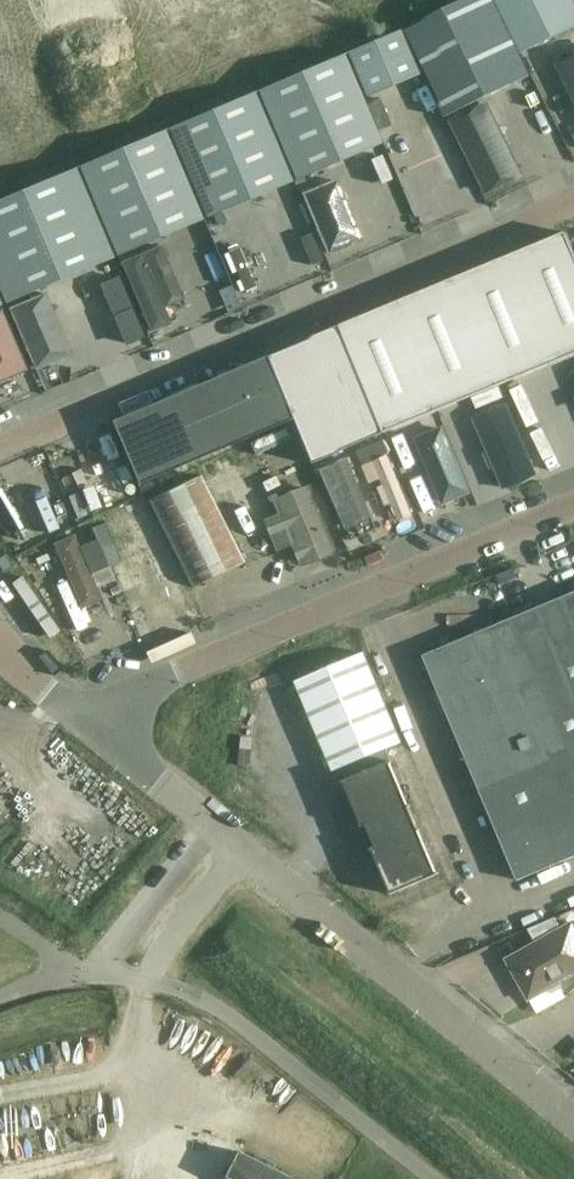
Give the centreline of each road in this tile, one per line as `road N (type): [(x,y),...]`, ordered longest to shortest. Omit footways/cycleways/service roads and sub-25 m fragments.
road 1 (unclassified): [(573,1123),(92,722)]
road 2 (unclassified): [(0,452),(573,204)]
road 3 (unclassified): [(92,722),(192,667),(573,508)]
road 4 (unclassified): [(92,722),(35,679),(0,634)]

